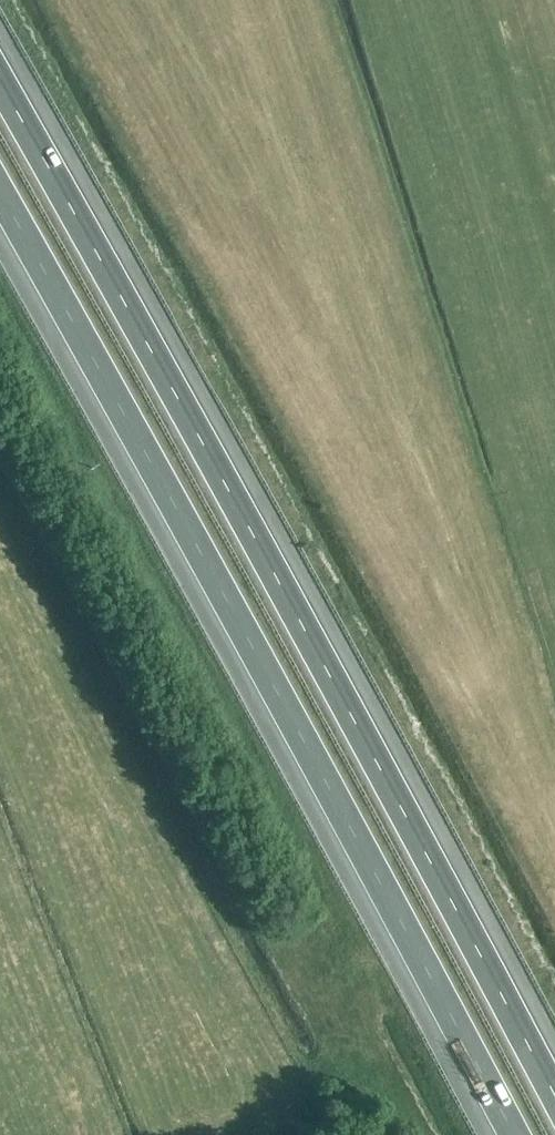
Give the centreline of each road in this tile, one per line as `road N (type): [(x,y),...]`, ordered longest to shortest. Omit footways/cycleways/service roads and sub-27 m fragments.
road 1 (motorway): [(554,1086),(0,74)]
road 2 (motorway): [(0,199),(513,1134)]

